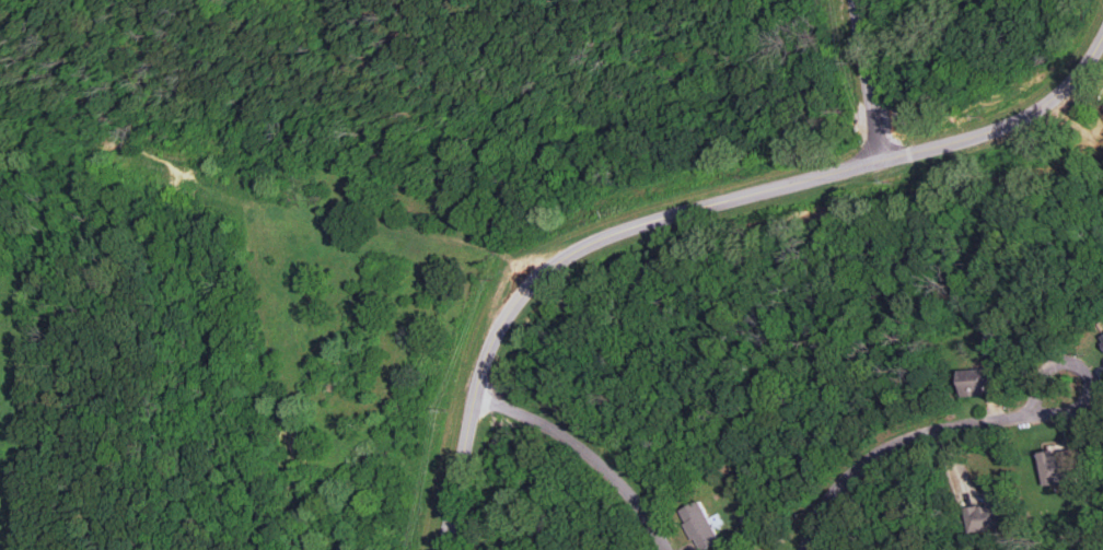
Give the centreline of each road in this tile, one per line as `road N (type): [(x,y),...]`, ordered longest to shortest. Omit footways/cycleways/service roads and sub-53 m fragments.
road 1 (residential): [(1102,37),(1058,98),(1023,120),(667,218),(545,265),(494,331),(473,391),(441,549)]
road 2 (residential): [(803,549),(837,487),(881,447),(1025,417),(1064,388)]
road 3 (residential): [(668,549),(604,465),(532,416),(473,391)]
road 4 (residential): [(858,0),(881,160)]

